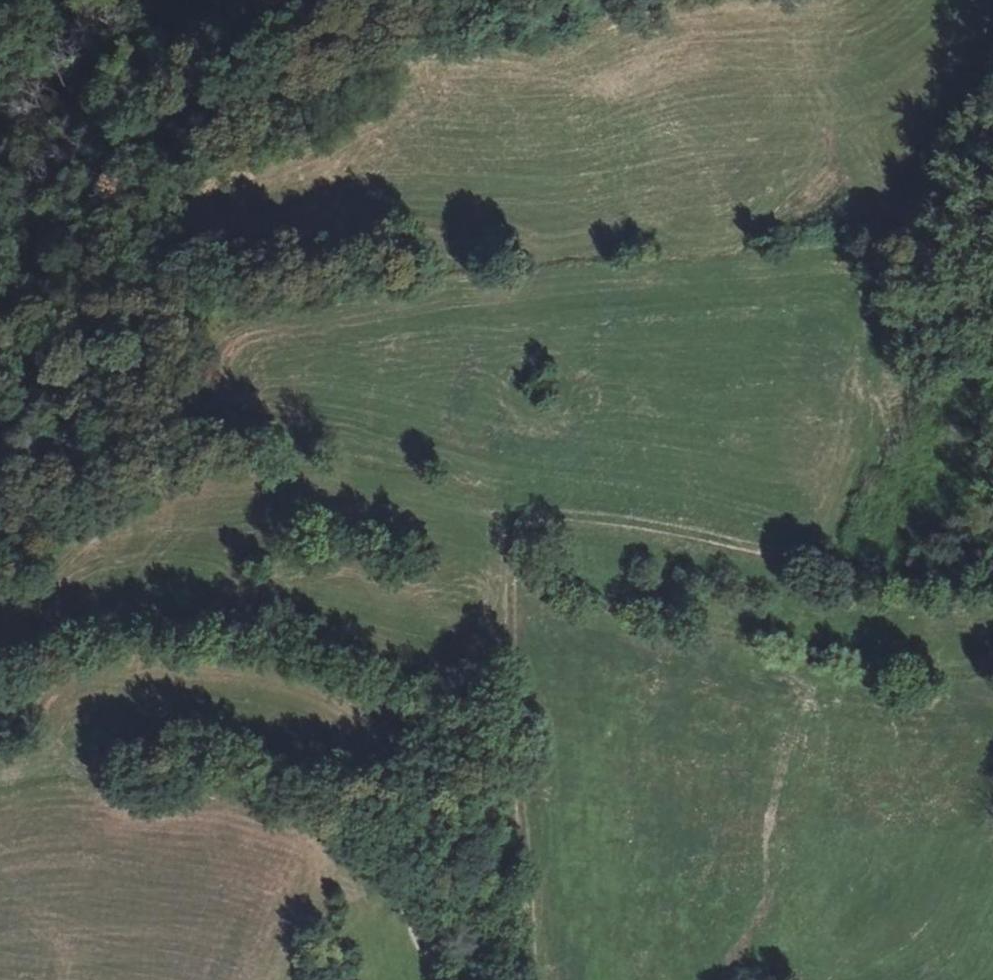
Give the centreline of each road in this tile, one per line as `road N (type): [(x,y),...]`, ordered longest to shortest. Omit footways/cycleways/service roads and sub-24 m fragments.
road 1 (track): [(534,979),(524,705),(508,627),(529,509),(786,543),(822,561),(892,305)]
road 2 (track): [(448,979),(407,870),(375,829)]

